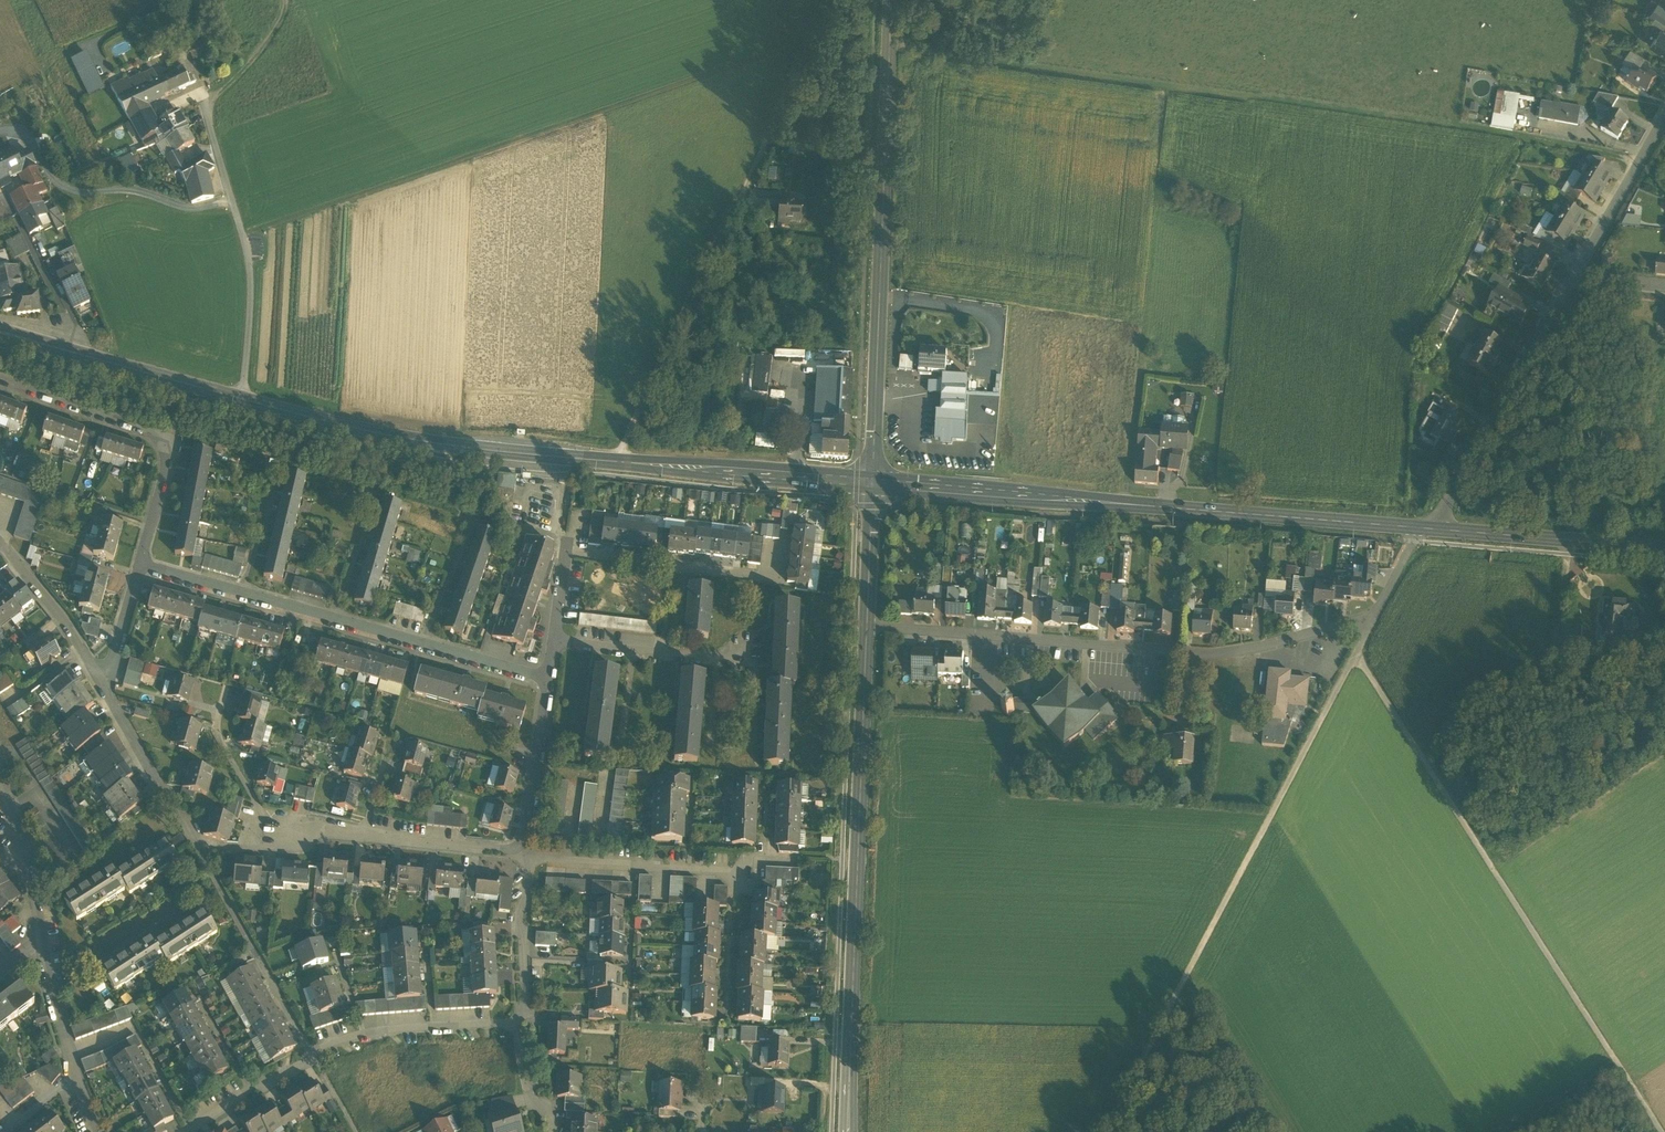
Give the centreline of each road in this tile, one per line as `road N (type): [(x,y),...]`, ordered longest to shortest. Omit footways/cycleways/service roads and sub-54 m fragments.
road 1 (secondary): [(872,482),(527,456),(386,435),(0,333)]
road 2 (residential): [(867,627),(1201,655),(1264,645),(1378,611),(1411,541),(1429,529)]
road 3 (track): [(1378,611),(1103,1131)]
road 4 (track): [(777,49),(240,237)]
road 5 (track): [(1356,655),(1659,1131)]
road 6 (secondary): [(1429,529),(872,482)]
road 7 (track): [(620,461),(831,0)]
road 8 (secondary): [(848,1131),(867,627)]
road 9 (secondary): [(872,482),(892,0)]
road 10 (track): [(1643,161),(1169,85)]
road 11 (residential): [(1429,529),(1536,359),(1664,123)]
road 12 (residential): [(184,1131),(313,1056),(364,1040),(524,1027)]
road 13 (residential): [(142,564),(175,440),(0,379)]
road 14 (residential): [(777,549),(772,580),(566,554)]
road 15 (residential): [(763,855),(689,863),(526,854)]
road 16 (secondary): [(1664,549),(1429,529)]
road 17 (residential): [(757,663),(554,644)]
road 18 (residential): [(0,765),(40,939)]
road 19 (residential): [(526,854),(549,677)]
road 20 (residential): [(0,540),(69,623),(102,685)]
road 21 (residential): [(524,1027),(526,854)]
road 22 (residential): [(280,843),(215,732),(226,691)]
road 23 (residential): [(526,854),(362,836)]
road 24 (secondary): [(867,627),(872,482)]
road 25 (residential): [(423,643),(476,516)]
road 26 (track): [(288,0),(280,23),(204,106)]
road 27 (residential): [(333,617),(380,489)]
road 28 (residential): [(102,685),(170,803)]
road 29 (residential): [(243,592),(283,463)]
road 30 (residential): [(549,677),(423,643)]
road 31 (residential): [(102,685),(142,564)]

